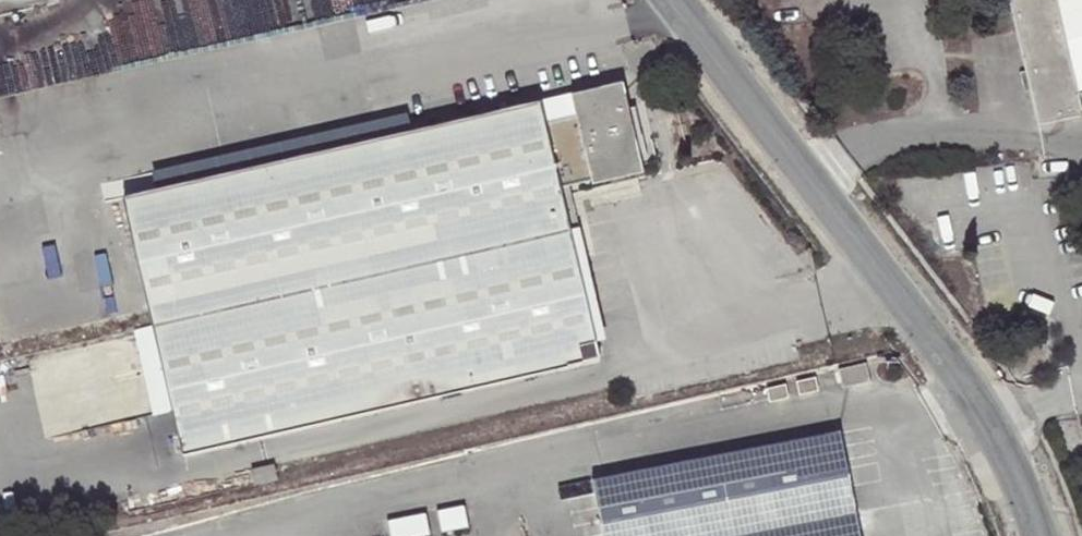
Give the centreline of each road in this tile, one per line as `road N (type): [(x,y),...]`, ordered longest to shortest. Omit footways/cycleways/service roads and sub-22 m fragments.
road 1 (unclassified): [(671,0),(971,391),(1041,535)]

